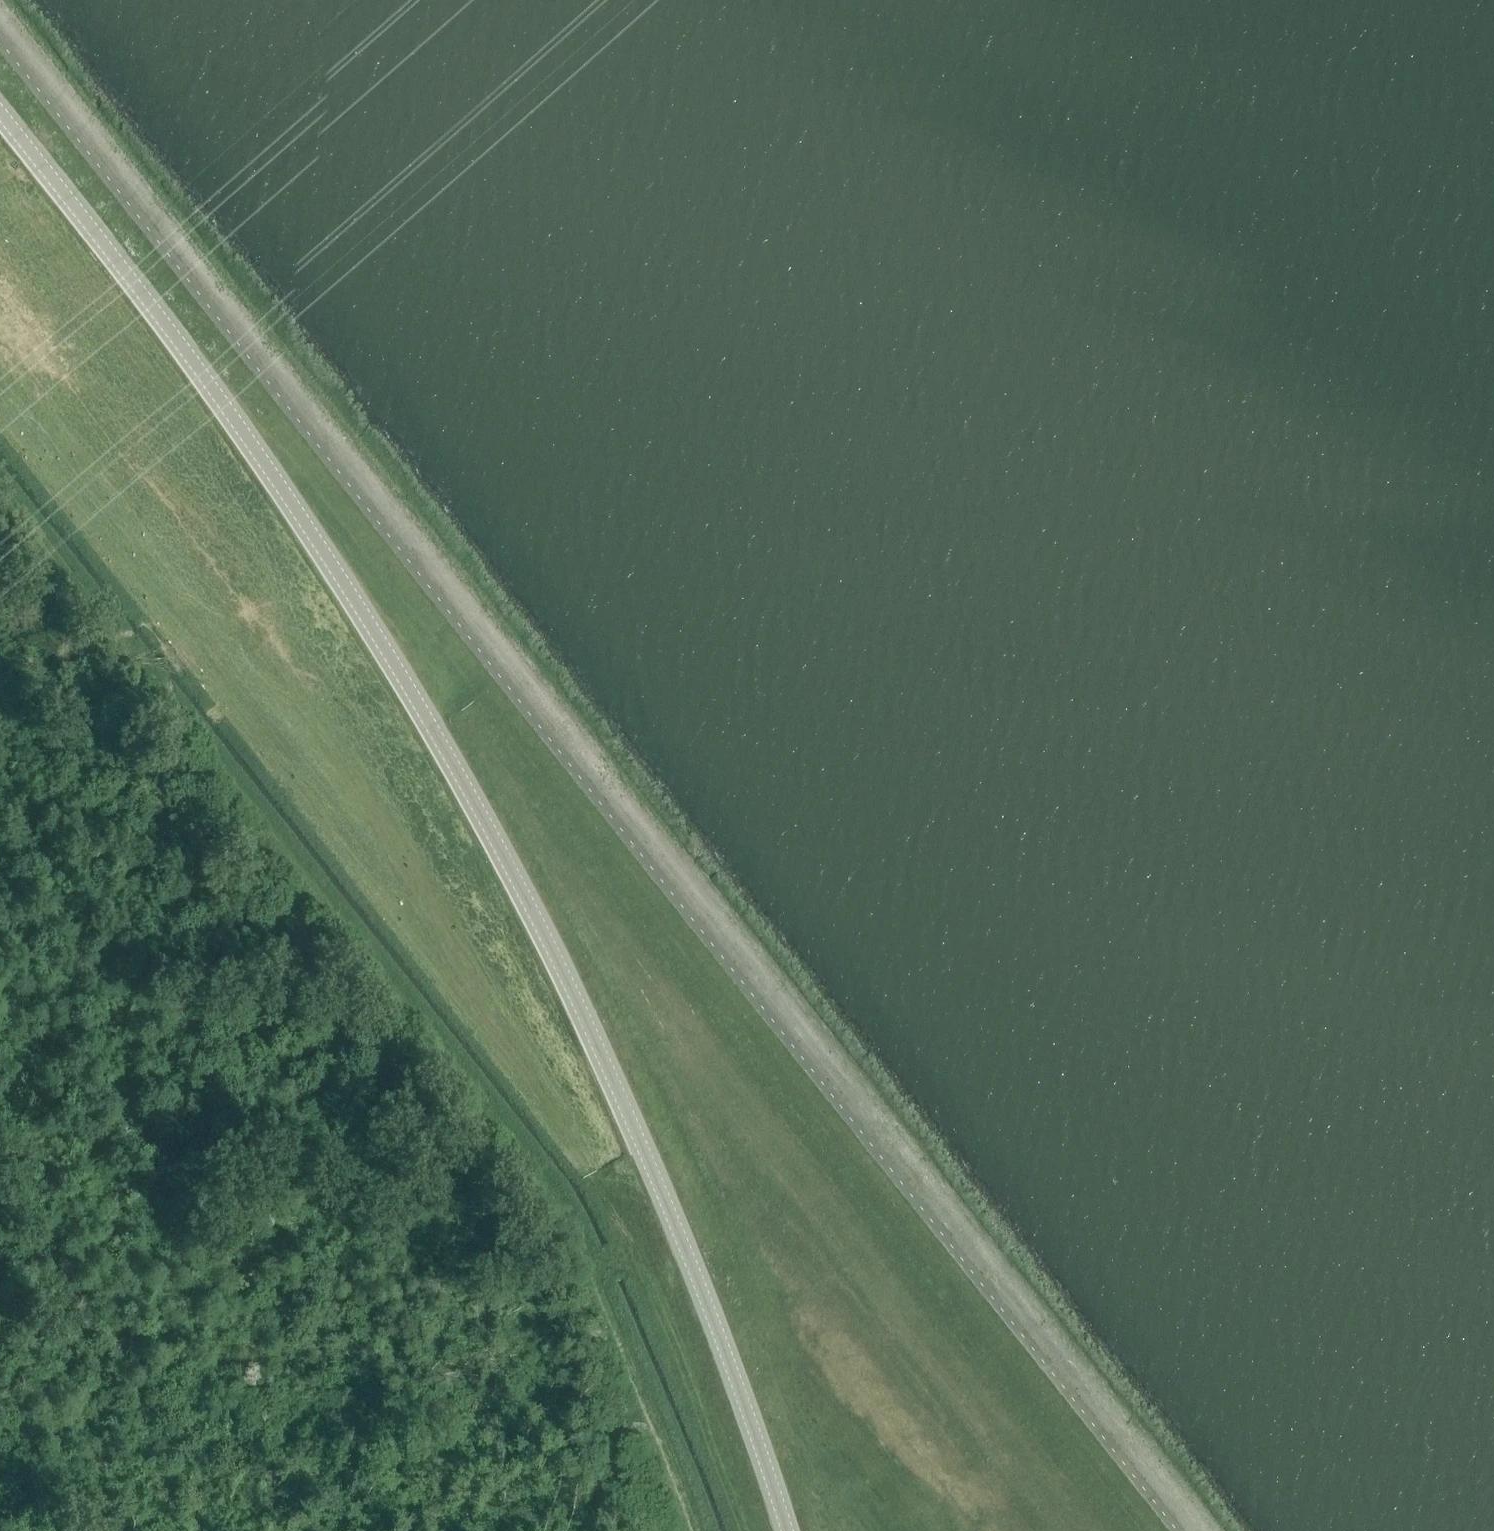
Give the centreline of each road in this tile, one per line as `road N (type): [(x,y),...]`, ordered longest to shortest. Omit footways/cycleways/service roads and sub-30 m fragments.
road 1 (unclassified): [(782,1530),(688,1253),(558,966),(464,787),(345,586),(238,427),(0,116)]

